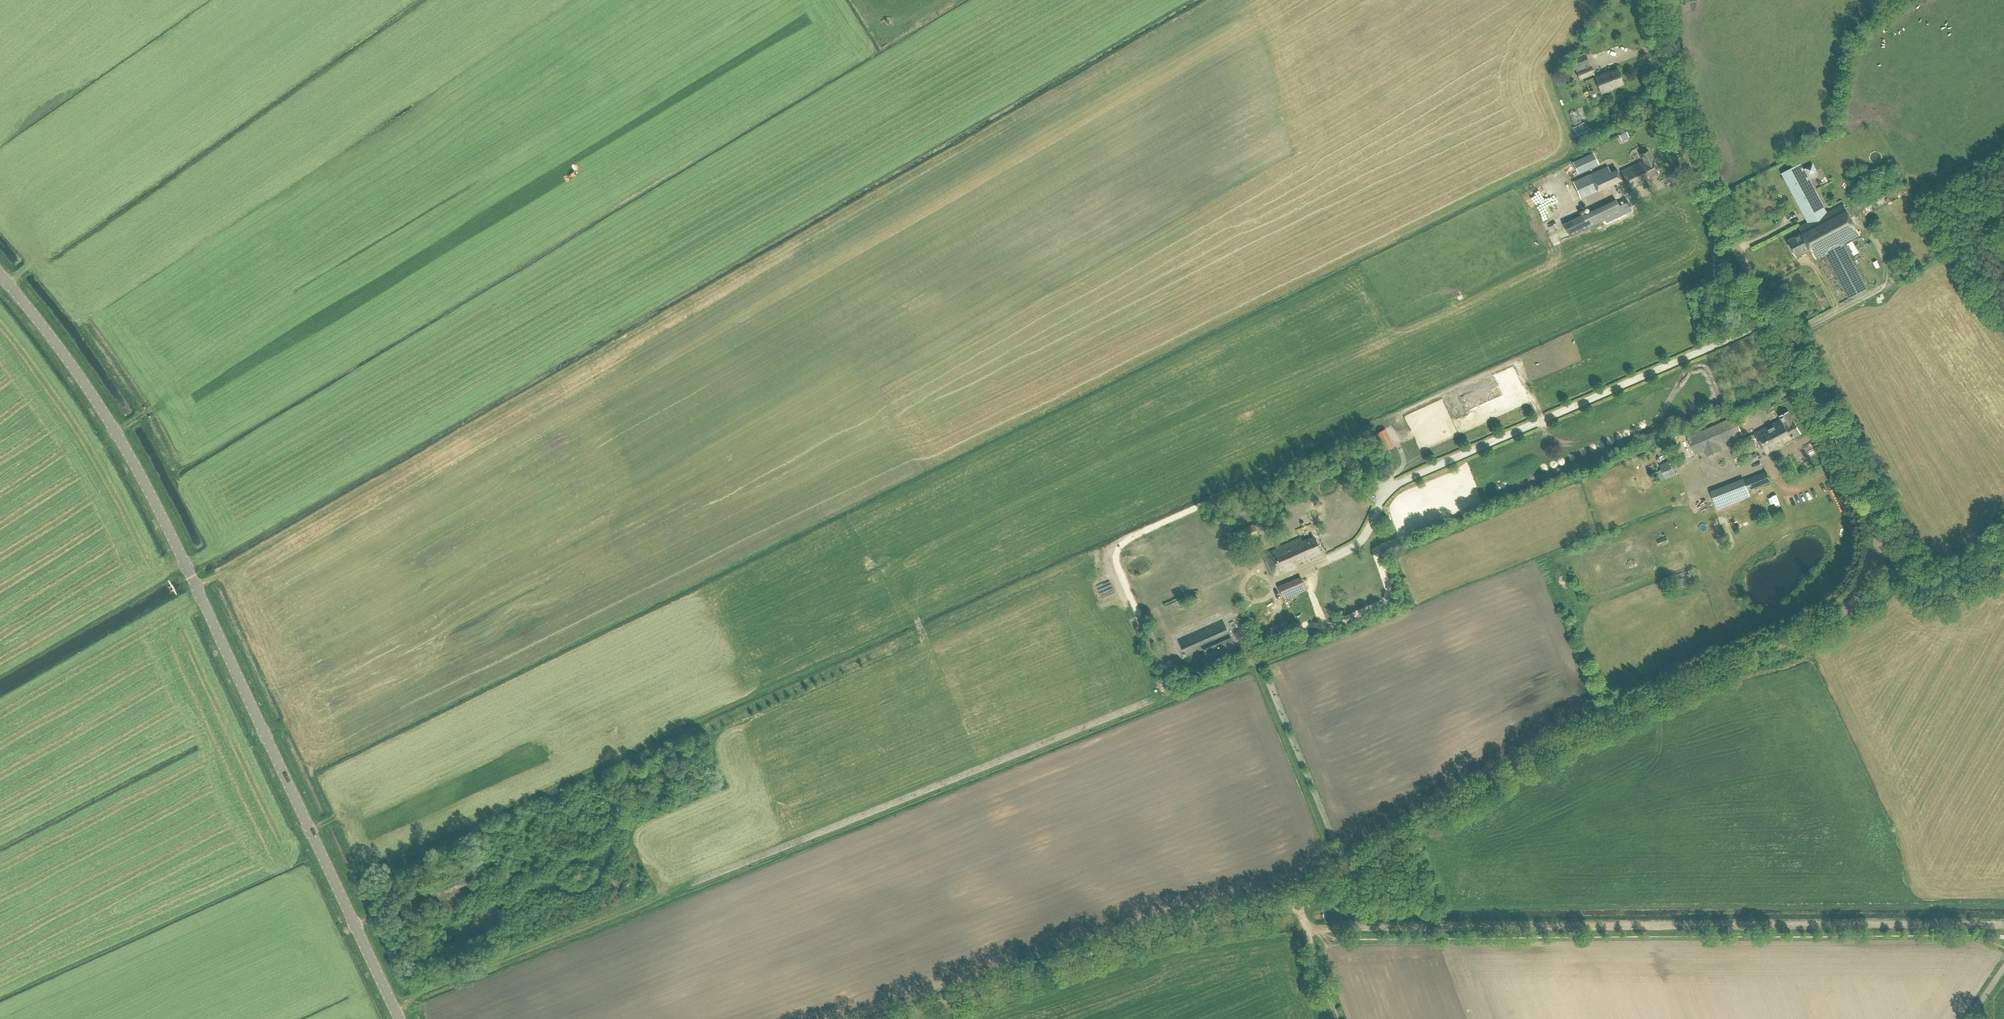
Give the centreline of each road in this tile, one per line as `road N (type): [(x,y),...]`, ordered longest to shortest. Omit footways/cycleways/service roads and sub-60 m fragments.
road 1 (unclassified): [(1296,898),(1548,744),(1823,626),(1859,597),(1877,563),(1873,504),(1674,122),(1655,0)]
road 2 (tertiary): [(400,1018),(138,469),(0,273)]
road 3 (track): [(2003,925),(1305,927)]
road 4 (unclassified): [(888,1018),(1131,939),(1296,898)]
road 5 (track): [(2003,557),(1943,595),(1875,567)]
road 6 (unclassified): [(1337,1018),(1296,898)]

